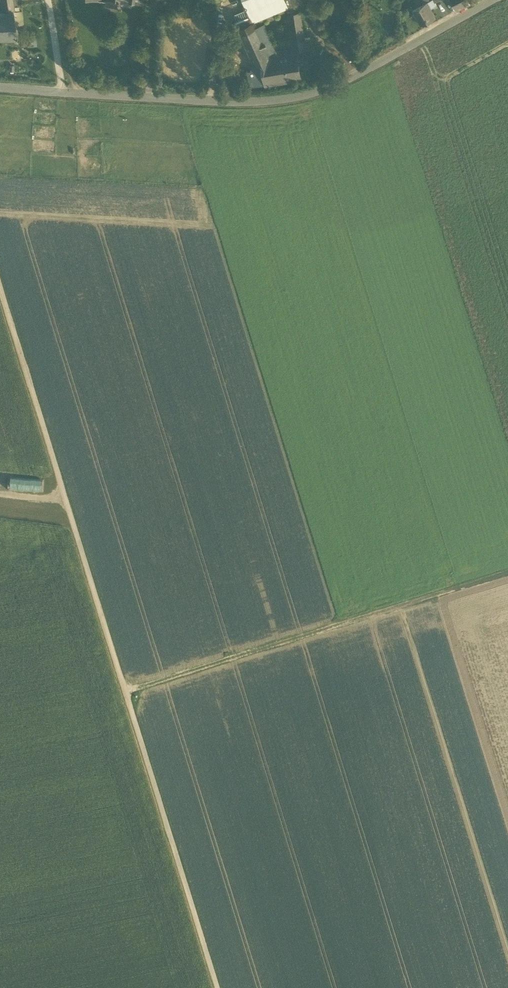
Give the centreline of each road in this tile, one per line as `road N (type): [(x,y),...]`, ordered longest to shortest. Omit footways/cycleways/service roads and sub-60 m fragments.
road 1 (track): [(0,289),(216,987)]
road 2 (residential): [(493,0),(313,92),(256,102),(0,87)]
road 3 (track): [(507,571),(124,691)]

